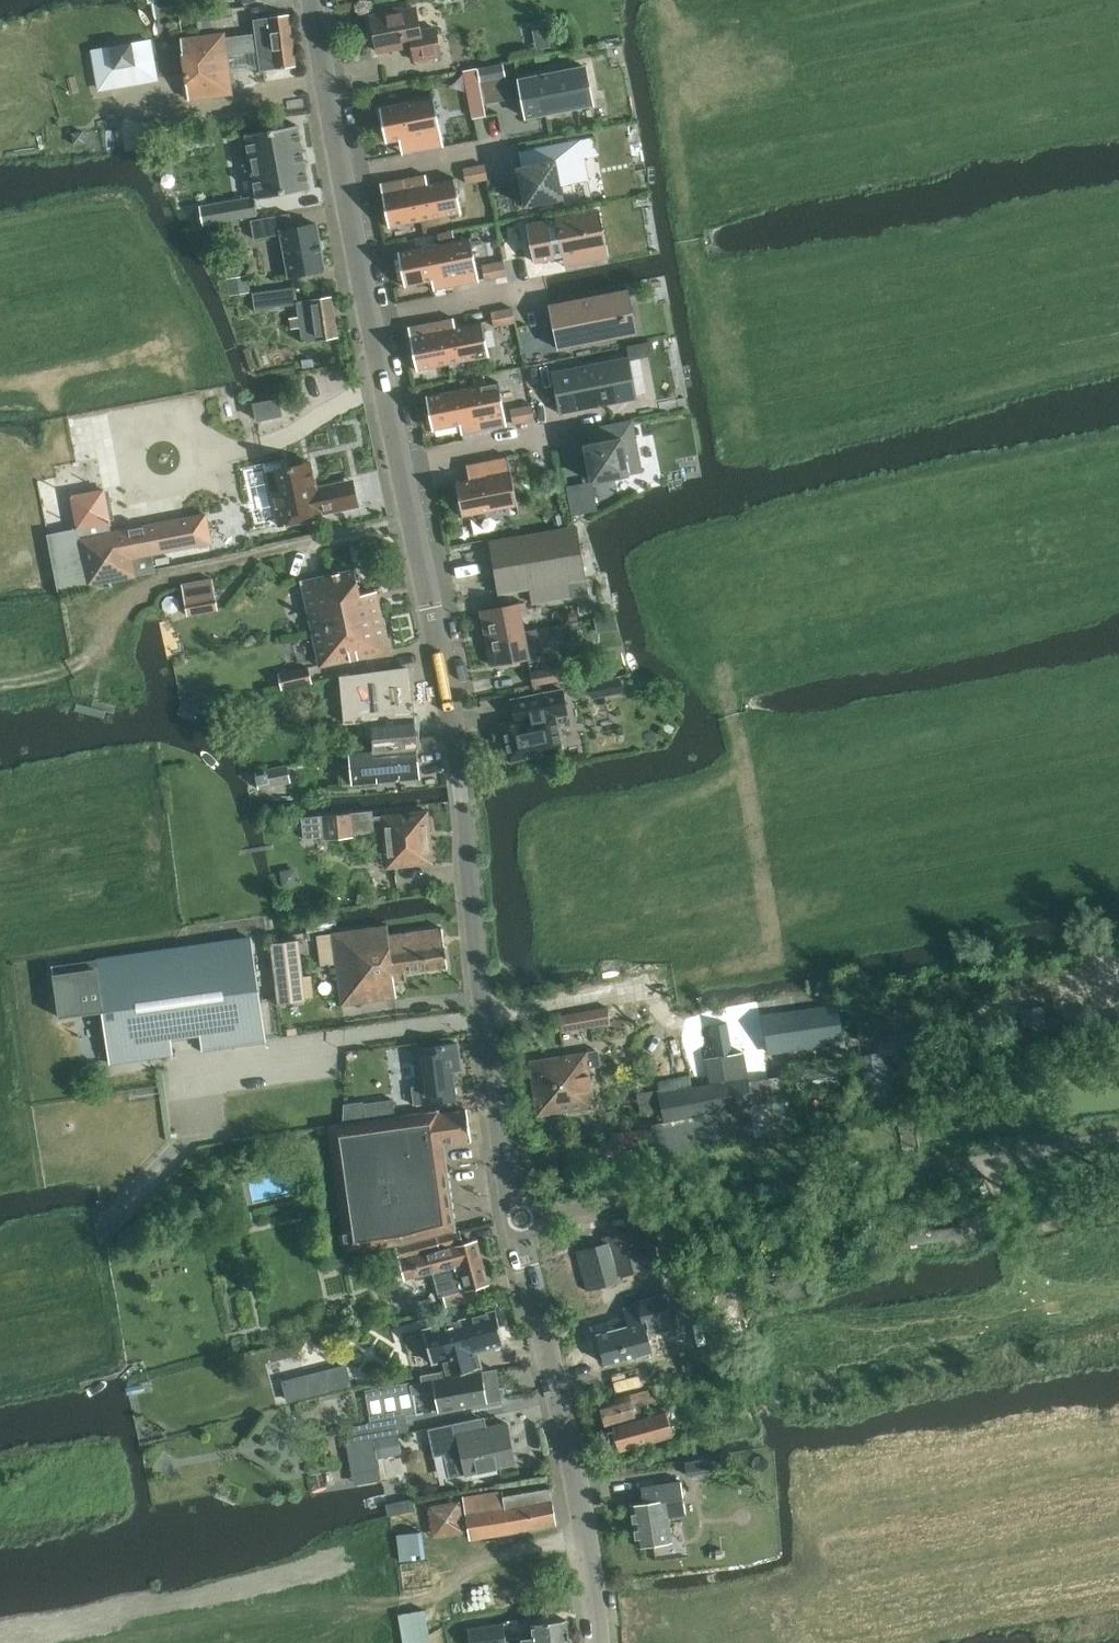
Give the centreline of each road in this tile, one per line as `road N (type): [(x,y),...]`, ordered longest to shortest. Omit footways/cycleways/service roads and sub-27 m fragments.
road 1 (tertiary): [(514,1225),(460,780),(314,0)]
road 2 (unclassified): [(514,1225),(663,1193),(919,1173),(1118,1140)]
road 3 (track): [(675,981),(716,970),(774,935),(750,751),(1006,703)]
road 4 (track): [(0,684),(57,677),(83,663),(158,582),(414,523)]
road 5 (tertiary): [(601,1642),(598,1596),(514,1225)]
road 6 (track): [(675,981),(485,1012)]
road 7 (track): [(919,1173),(907,1078),(939,1056),(976,1045)]
road 8 (track): [(996,1161),(1022,1299)]

